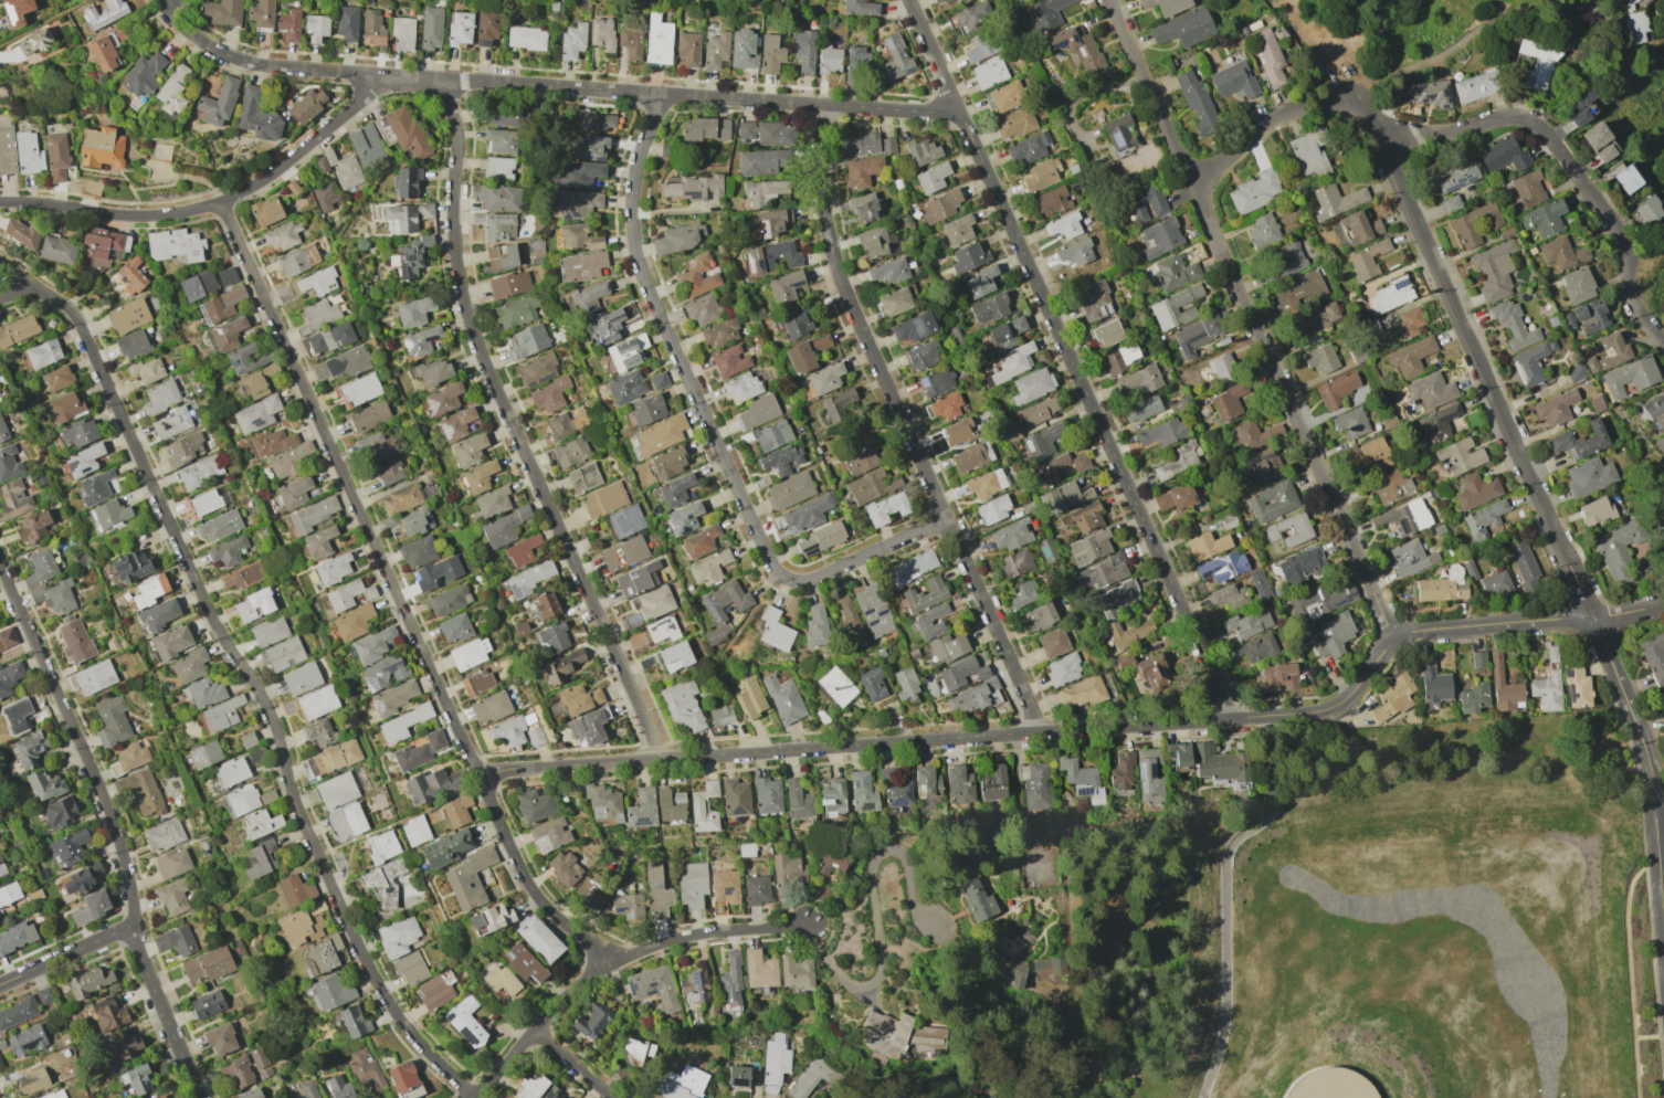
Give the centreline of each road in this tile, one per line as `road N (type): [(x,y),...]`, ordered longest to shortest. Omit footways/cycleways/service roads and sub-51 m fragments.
road 1 (residential): [(0,262),(77,320),(208,608),(267,704),(291,789),(366,960),(413,1033),(473,1097)]
road 2 (residential): [(222,202),(510,847),(531,888),(603,959)]
road 3 (residential): [(440,77),(457,122),(457,246),(474,327),(663,759)]
road 4 (residential): [(1115,0),(1396,641)]
road 5 (residential): [(657,95),(636,182),(639,254),(768,557),(783,576),(817,580),(948,517)]
road 6 (residential): [(825,104),(832,256),(1042,732)]
road 7 (tertiary): [(1231,719),(967,129),(949,114)]
road 8 (residential): [(1351,102),(1387,142),(1584,598),(1588,623)]
road 9 (residential): [(0,564),(97,778),(128,873),(135,944),(201,1097)]
road 10 (residential): [(663,759),(1231,719)]
road 11 (tertiary): [(949,114),(440,77)]
road 12 (residential): [(0,203),(145,217),(222,202),(294,159),(382,74)]
road 13 (residential): [(1387,142),(1526,118),(1618,226),(1641,317),(1663,340)]
road 14 (residential): [(471,1097),(603,959),(689,935),(798,926)]
road 15 (tertiary): [(162,0),(202,42),(246,63),(440,77)]
road 16 (tertiary): [(1231,719),(1329,711),(1396,641)]
road 17 (tertiary): [(1396,641),(1411,632),(1588,623)]
road 18 (tertiary): [(1631,707),(1654,774),(1663,892)]
road 19 (residential): [(481,780),(496,771),(663,759)]
road 20 (residential): [(1198,187),(1268,122),(1351,102)]
road 21 (residential): [(0,985),(131,927)]
road 22 (track): [(1280,0),(1351,102)]
road 23 (residential): [(909,0),(951,93),(949,114)]

